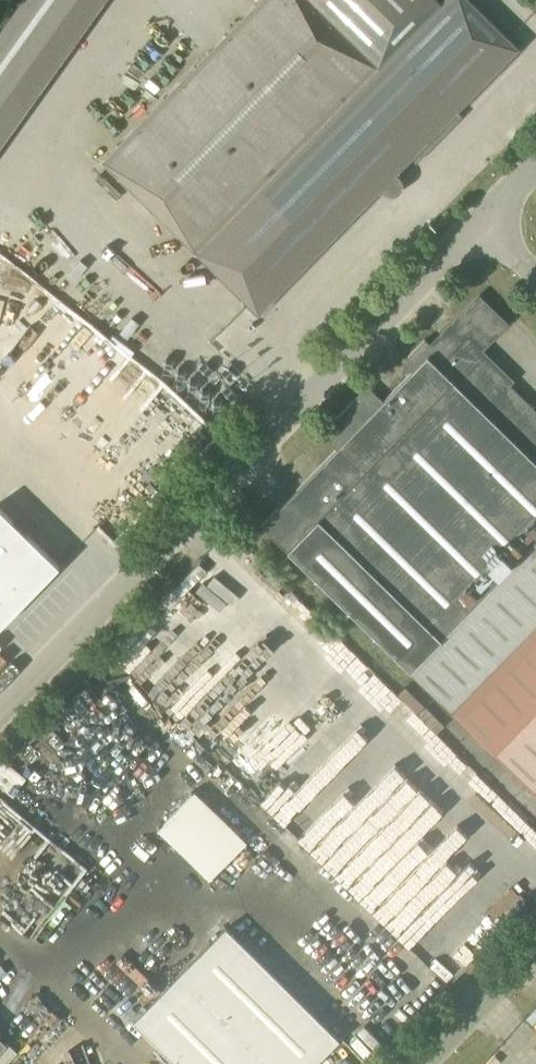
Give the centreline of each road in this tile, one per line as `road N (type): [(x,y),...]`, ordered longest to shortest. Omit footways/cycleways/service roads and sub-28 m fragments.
road 1 (unclassified): [(0,715),(493,227)]
road 2 (unclassified): [(426,1063),(535,954)]

